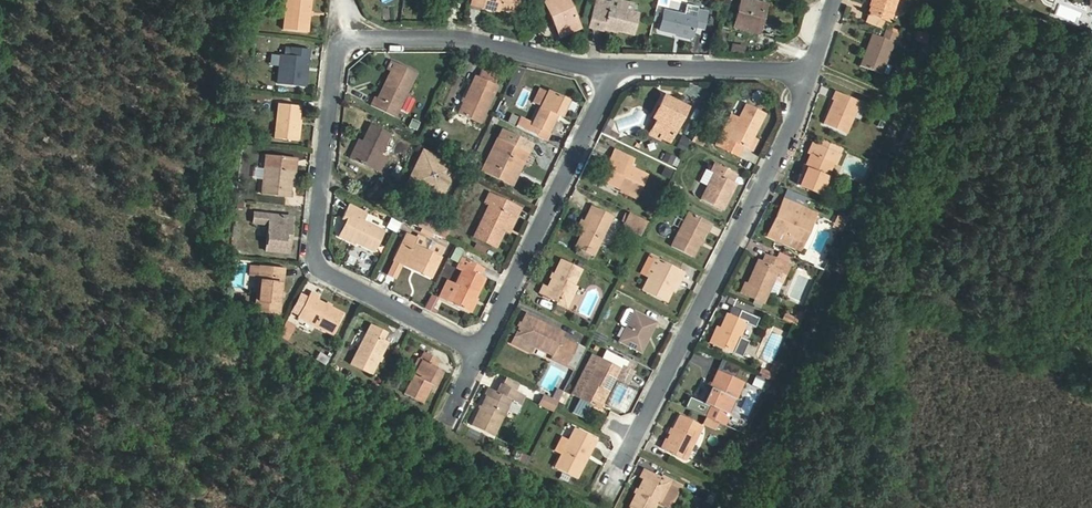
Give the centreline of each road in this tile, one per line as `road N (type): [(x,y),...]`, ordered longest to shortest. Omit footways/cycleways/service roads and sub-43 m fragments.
road 1 (residential): [(618,67),(577,67),(453,38),(359,38),(336,52),(316,261),(325,273),(479,352)]
road 2 (residential): [(630,457),(799,118),(815,71)]
road 3 (residential): [(479,352),(618,67)]
road 4 (residential): [(815,71),(618,67)]

